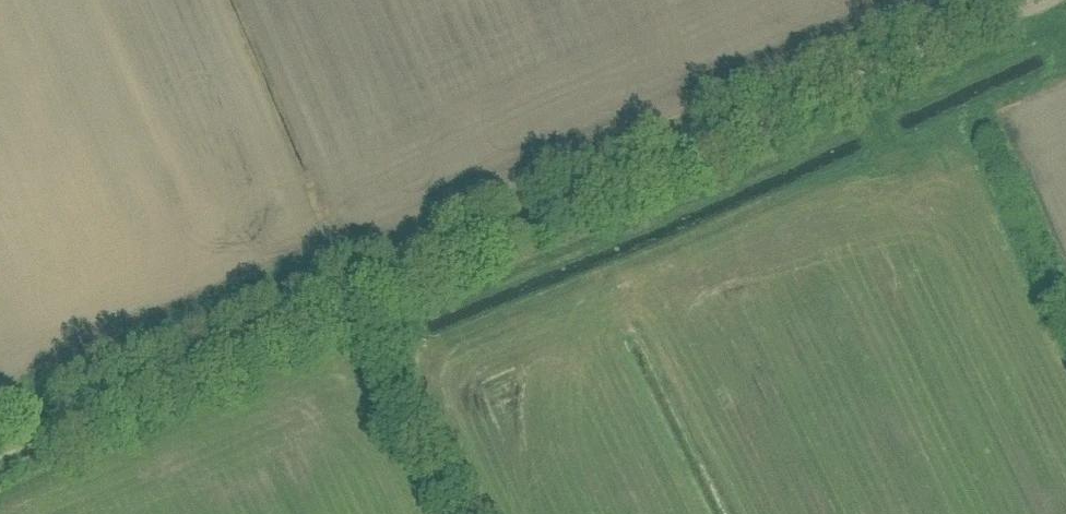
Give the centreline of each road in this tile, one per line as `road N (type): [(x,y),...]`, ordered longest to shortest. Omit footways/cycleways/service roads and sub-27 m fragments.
road 1 (track): [(0,455),(1047,0)]

